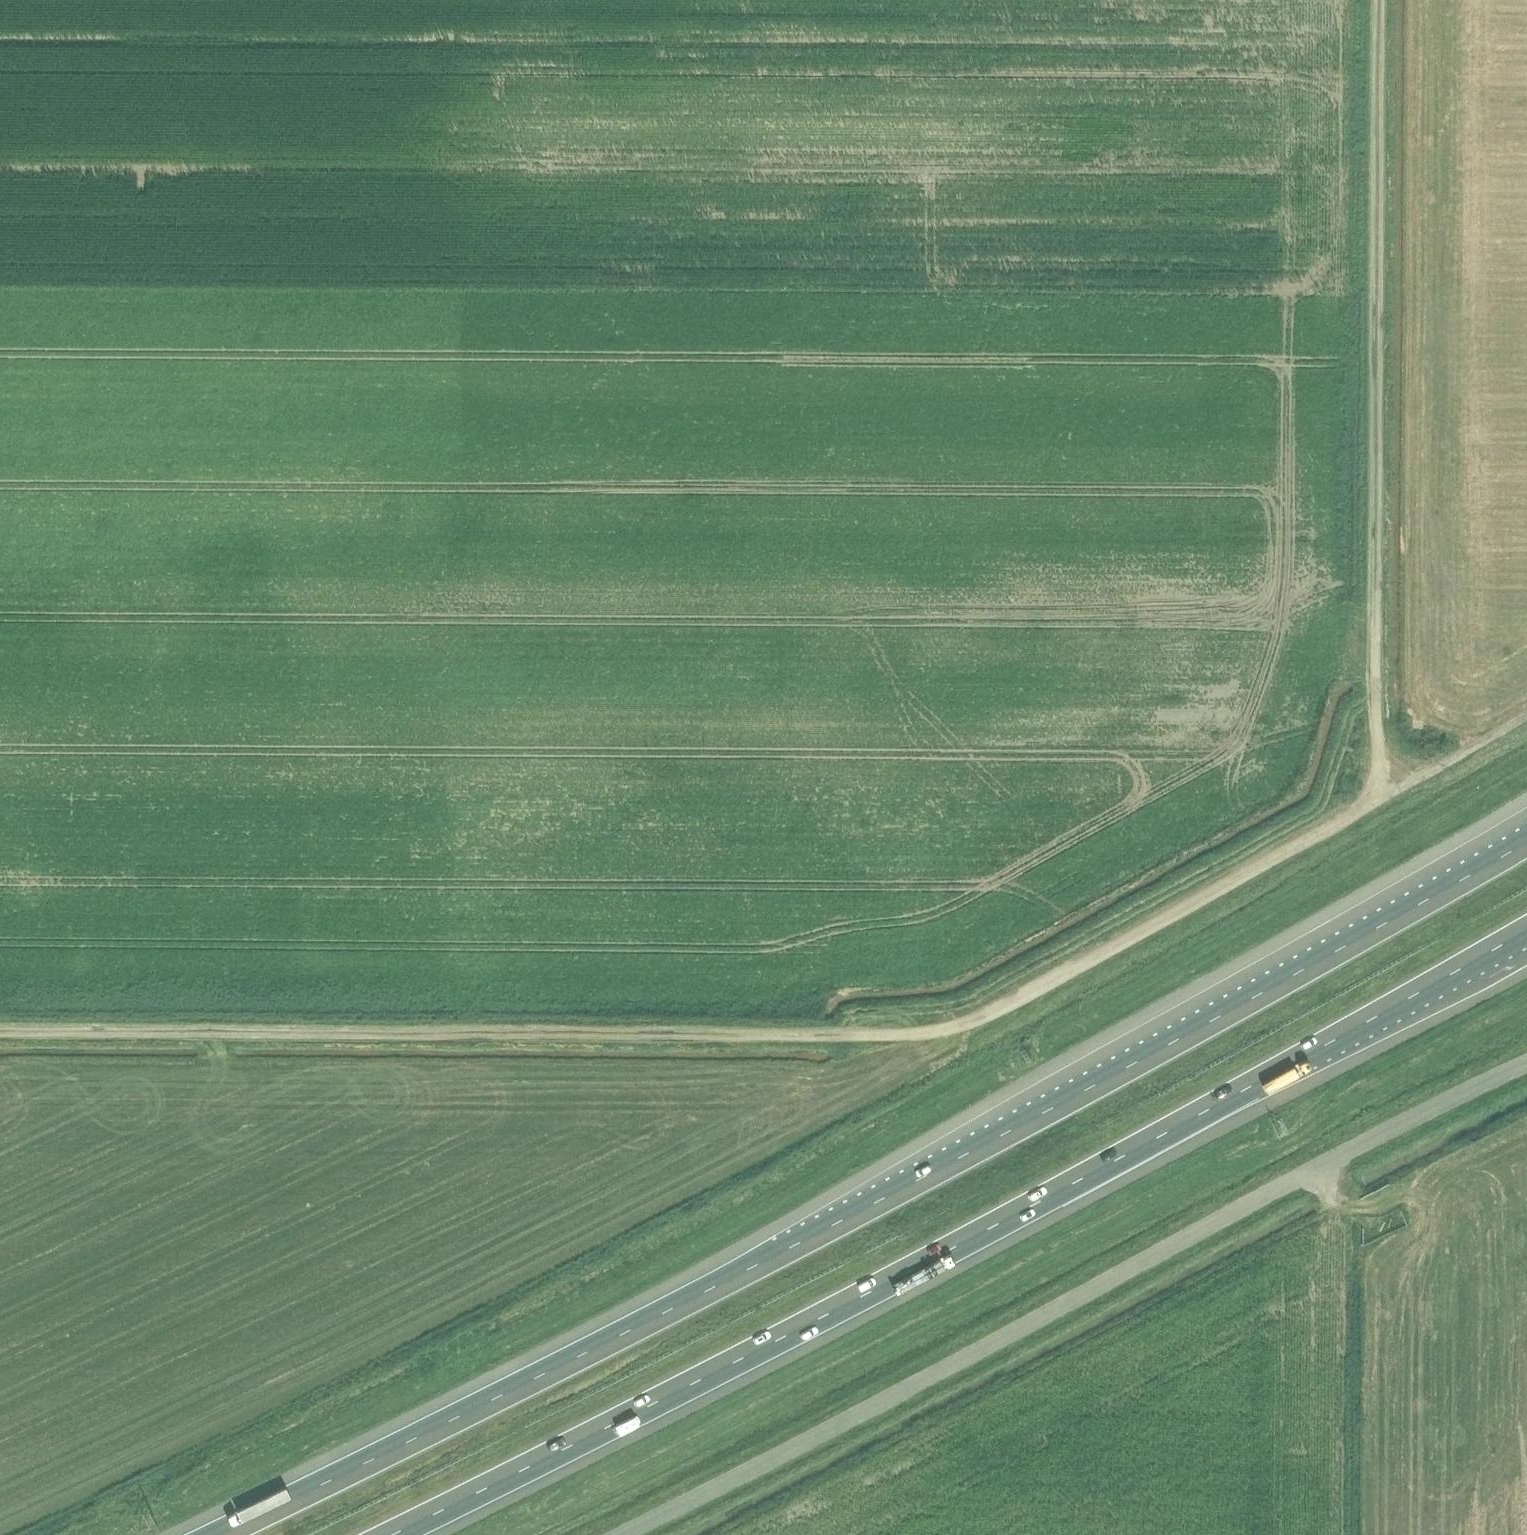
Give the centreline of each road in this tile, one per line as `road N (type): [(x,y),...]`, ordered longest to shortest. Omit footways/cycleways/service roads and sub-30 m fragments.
road 1 (motorway): [(1526,842),(1332,957),(818,1233),(219,1534)]
road 2 (motorway): [(388,1534),(867,1294),(1526,927)]
road 3 (tertiary): [(611,1534),(1526,1059)]
road 4 (unclassified): [(709,1039),(950,1032),(1009,1010),(1371,802)]
road 5 (track): [(0,1035),(709,1039)]
road 6 (track): [(1381,0),(1377,634)]
road 7 (unclassified): [(1371,802),(1526,710)]
road 8 (unclassified): [(1377,634),(1371,802)]

